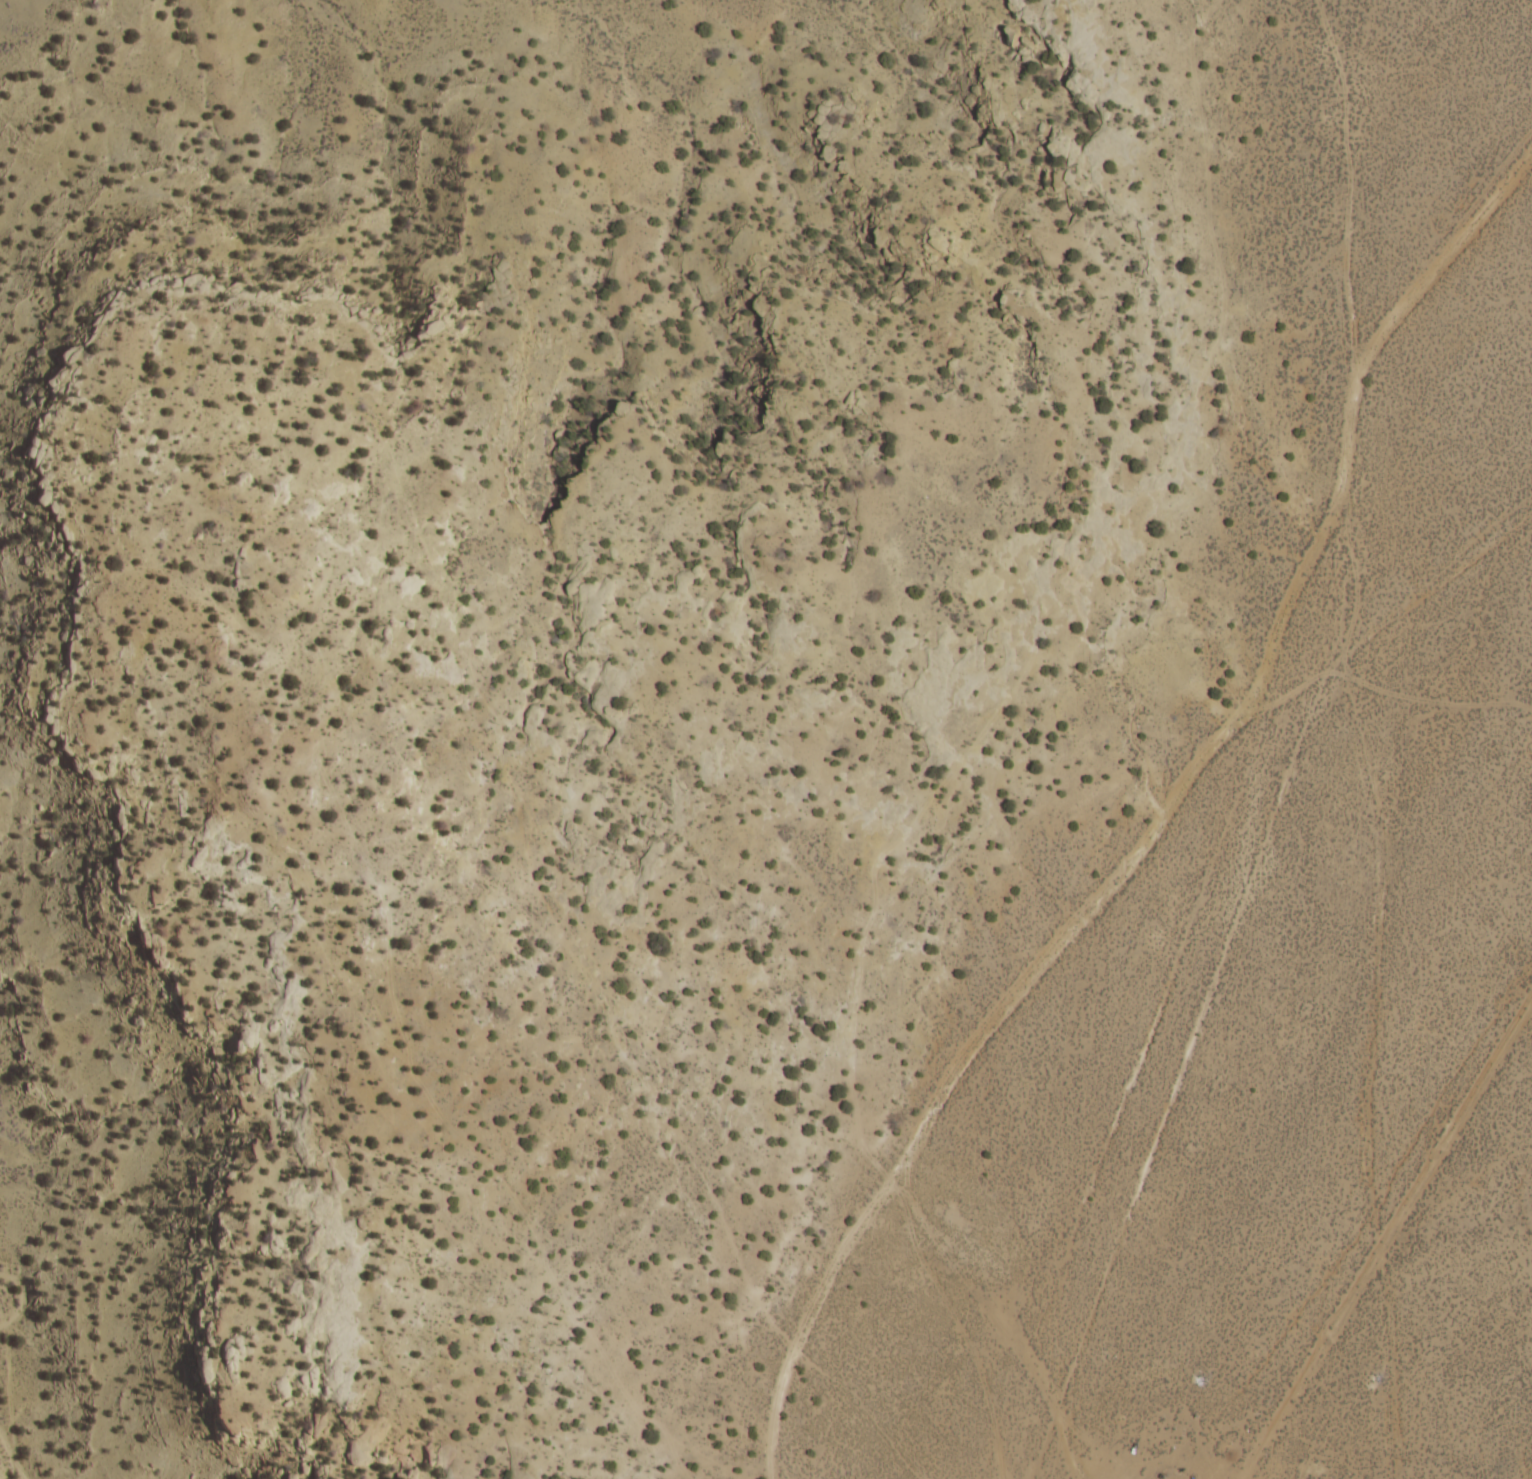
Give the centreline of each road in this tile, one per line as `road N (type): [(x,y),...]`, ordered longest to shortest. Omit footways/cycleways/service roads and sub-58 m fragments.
road 1 (track): [(1431,0),(1307,225),(1150,784),(903,1100),(829,1284),(808,1478)]
road 2 (track): [(1105,1478),(1108,1379),(1046,1333),(961,1235),(903,1100)]

